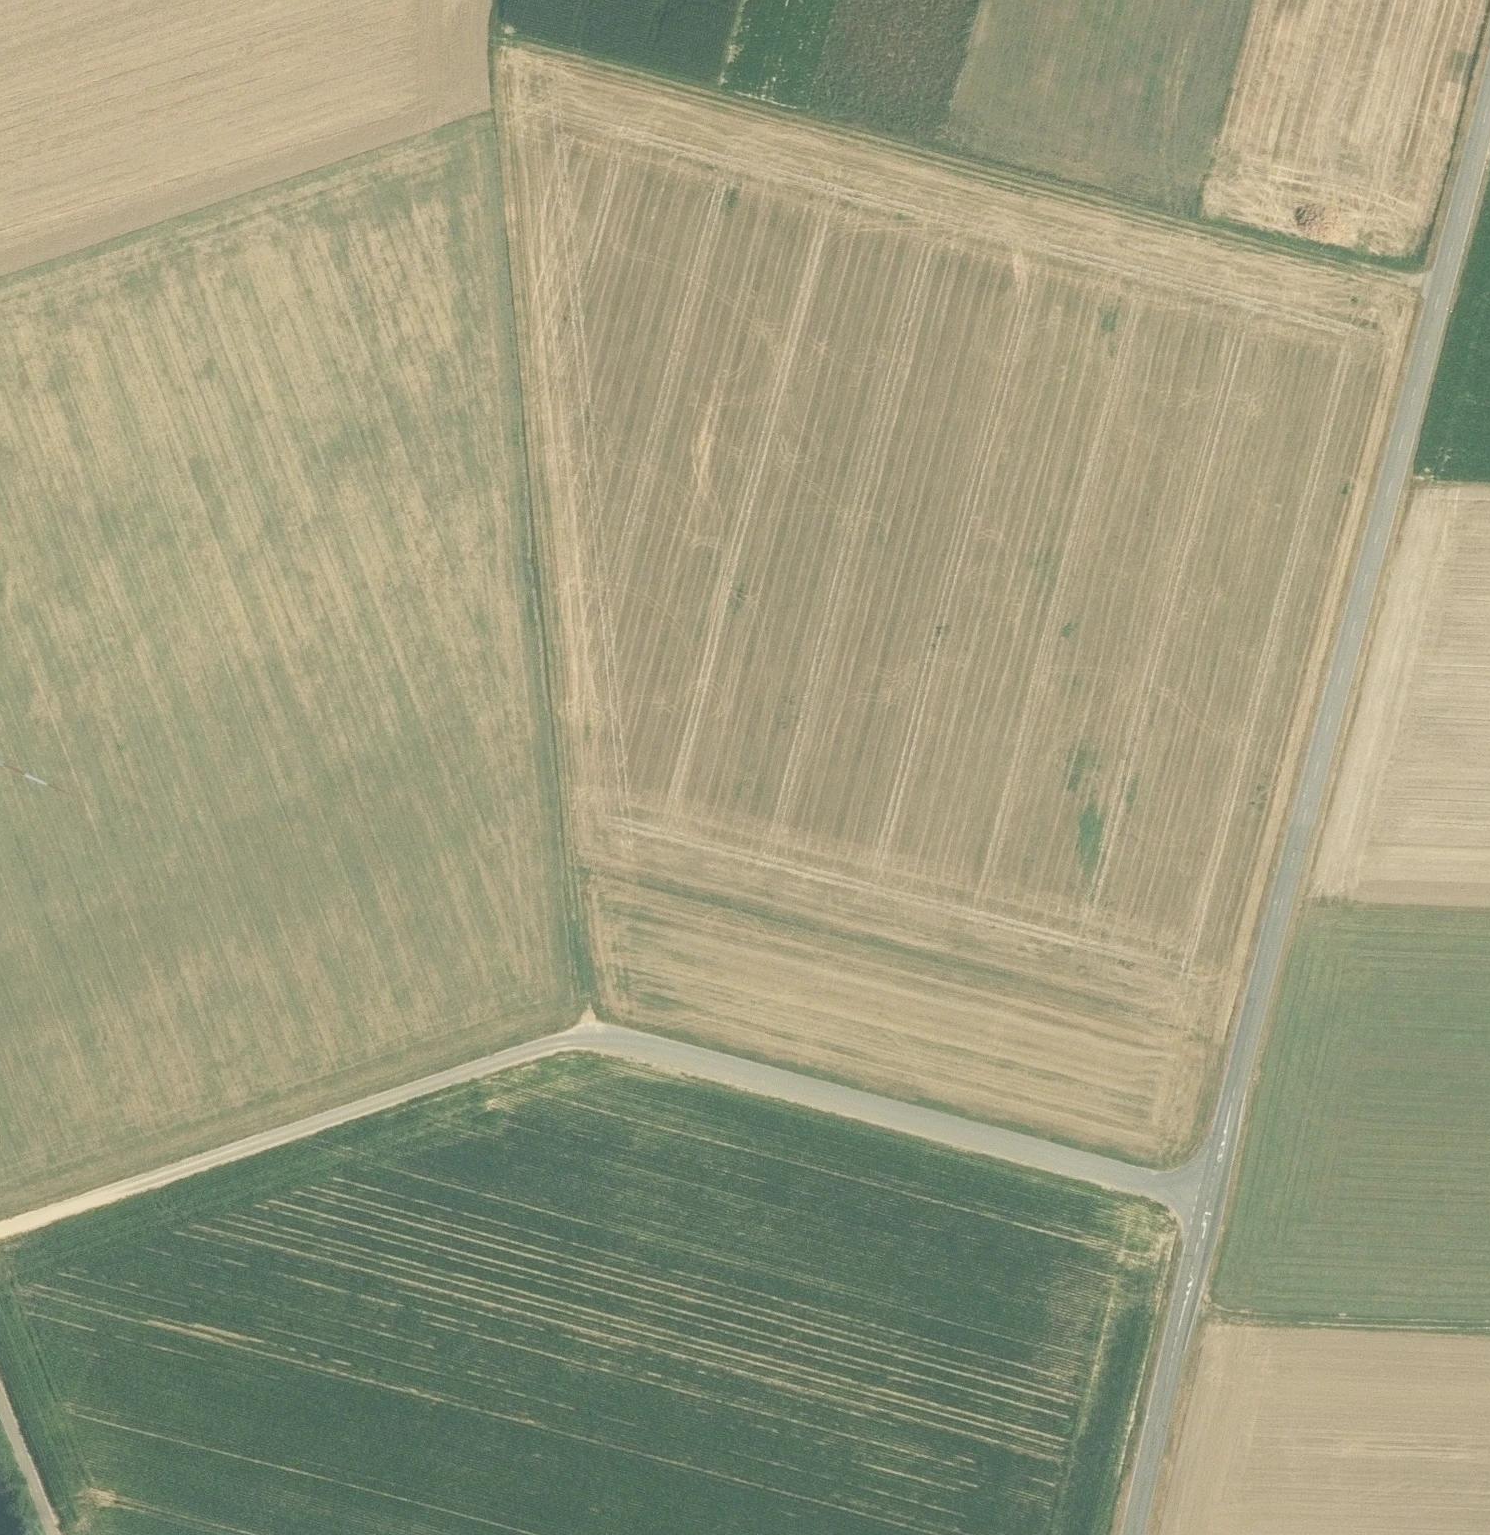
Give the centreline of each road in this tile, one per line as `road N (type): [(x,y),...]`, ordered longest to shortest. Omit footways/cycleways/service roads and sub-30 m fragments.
road 1 (tertiary): [(1134,1534),(1208,1199),(1489,104)]
road 2 (track): [(496,43),(1441,294)]
road 3 (track): [(1489,1332),(1181,1323)]
road 4 (track): [(0,1407),(50,1534)]

